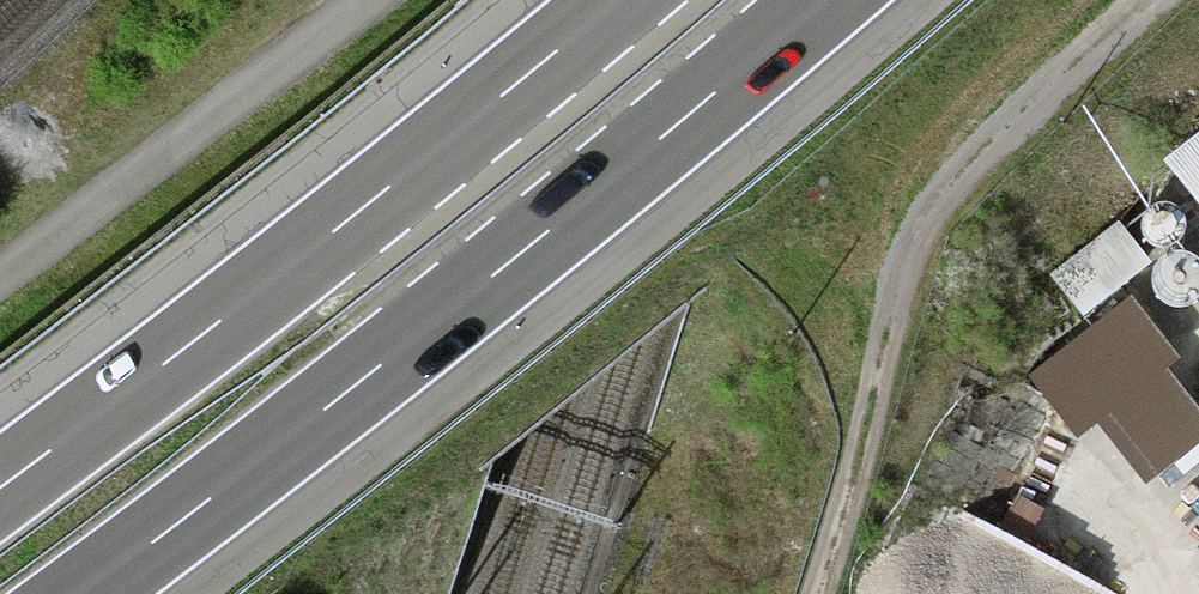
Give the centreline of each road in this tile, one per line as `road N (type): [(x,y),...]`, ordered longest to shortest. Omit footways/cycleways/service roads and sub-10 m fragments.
road 1 (motorway): [(82,593),(492,276),(824,0)]
road 2 (motorway): [(618,0),(0,487)]
road 3 (track): [(817,593),(914,244),(949,190),(1144,0)]

